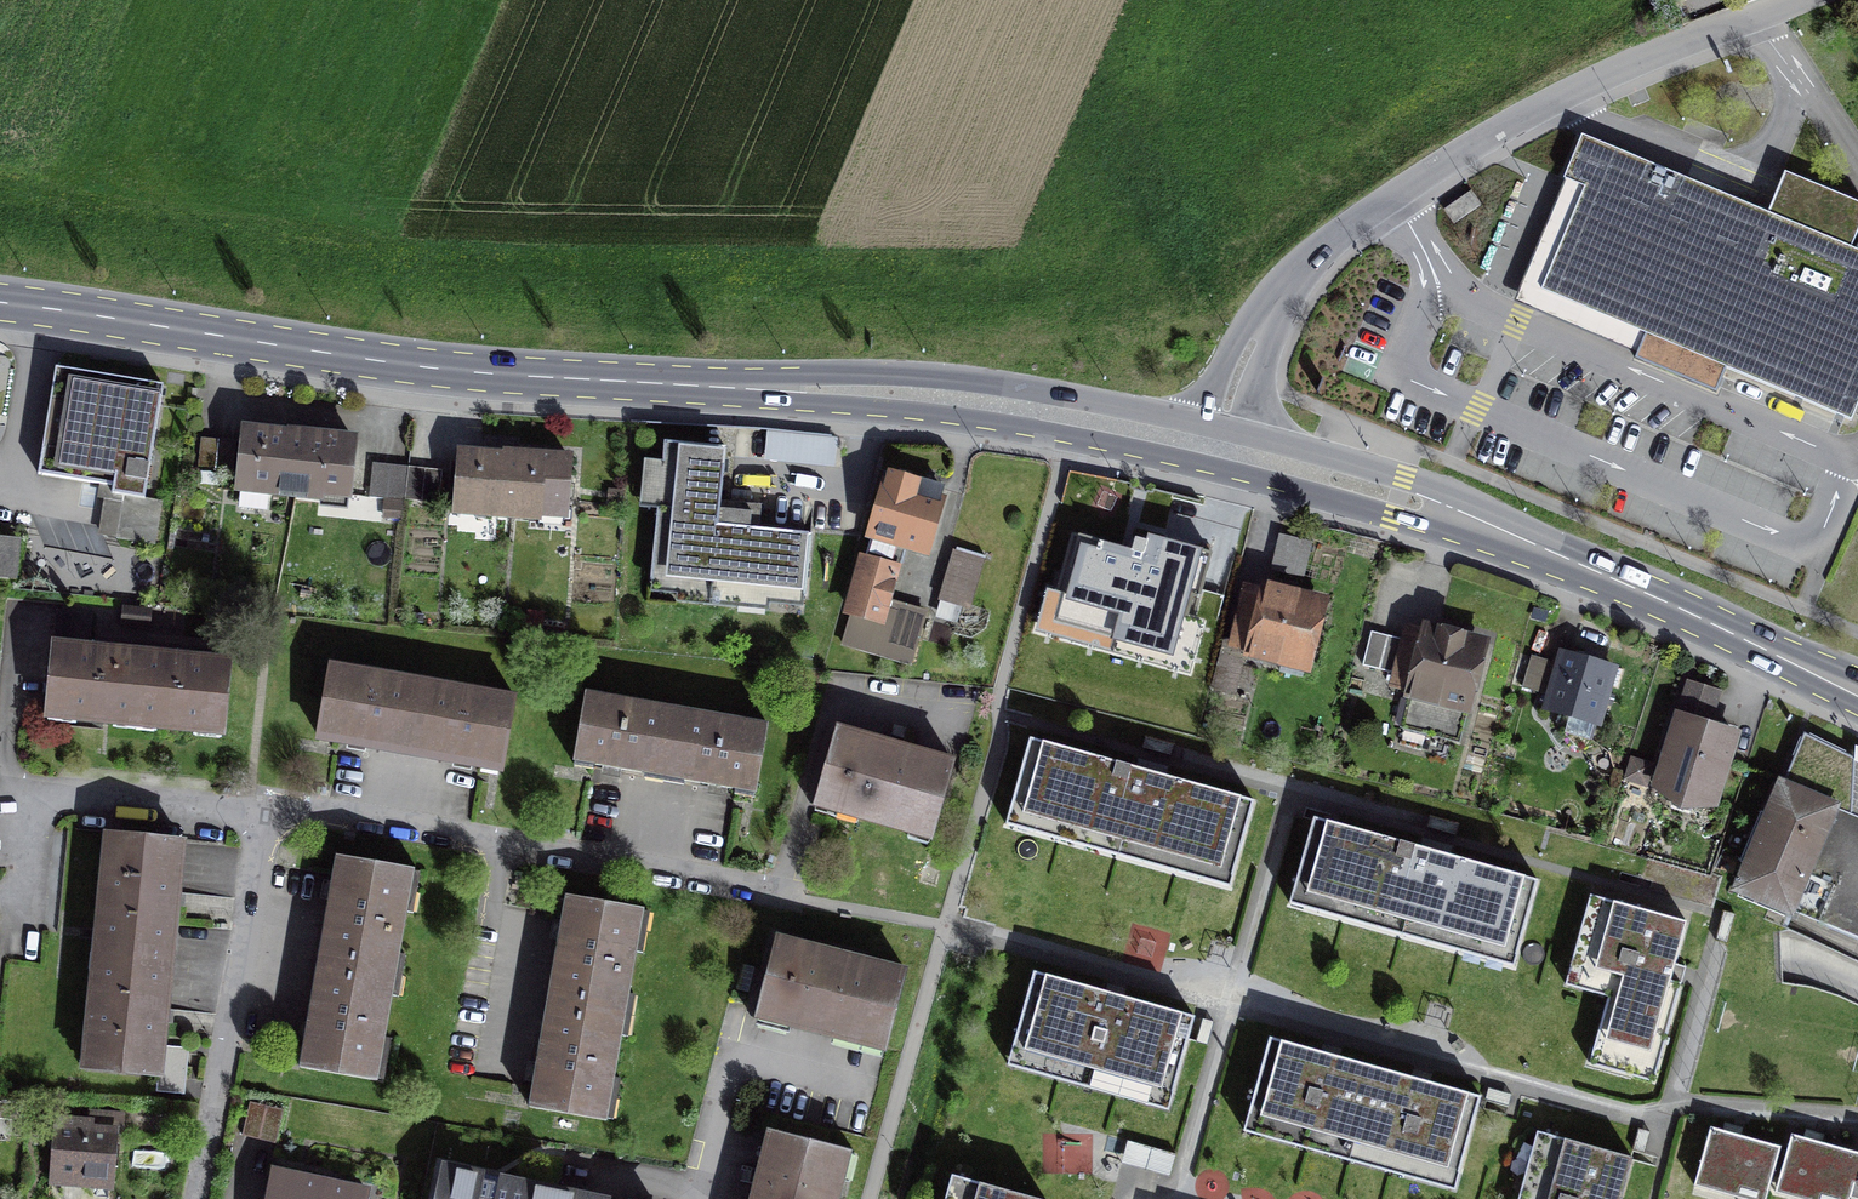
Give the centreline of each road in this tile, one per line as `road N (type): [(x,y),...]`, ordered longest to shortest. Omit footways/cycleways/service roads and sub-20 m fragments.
road 1 (secondary): [(0,302),(553,380),(1004,404),(1219,448)]
road 2 (unclassified): [(1219,448),(1243,362),(1319,248),(1571,91),(1803,0)]
road 3 (secondary): [(1219,448),(1397,495),(1515,537),(1857,690)]
road 4 (residential): [(273,824),(300,816),(788,897)]
road 5 (residential): [(195,1198),(273,824)]
road 6 (residential): [(273,824),(24,796)]

